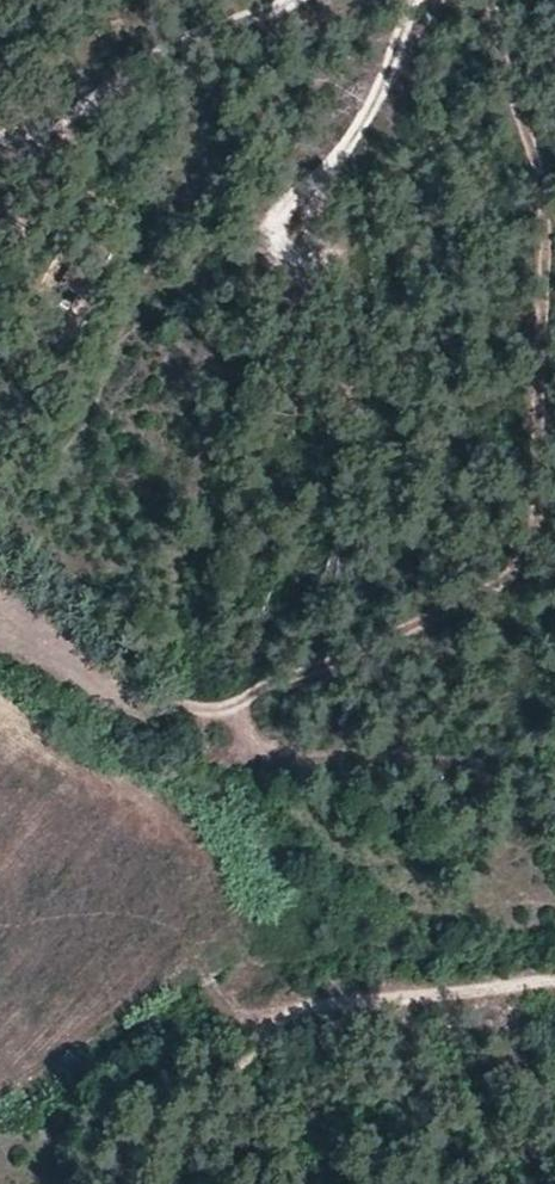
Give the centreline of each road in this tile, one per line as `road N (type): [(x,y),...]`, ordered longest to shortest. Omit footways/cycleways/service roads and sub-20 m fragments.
road 1 (track): [(505,0),(498,46),(544,199),(534,542),(508,587),(252,690),(134,710)]
road 2 (track): [(232,1005),(258,1018),(554,985)]
road 3 (track): [(0,137),(65,117),(214,23),(274,0)]
road 4 (track): [(422,0),(345,156),(296,214)]

